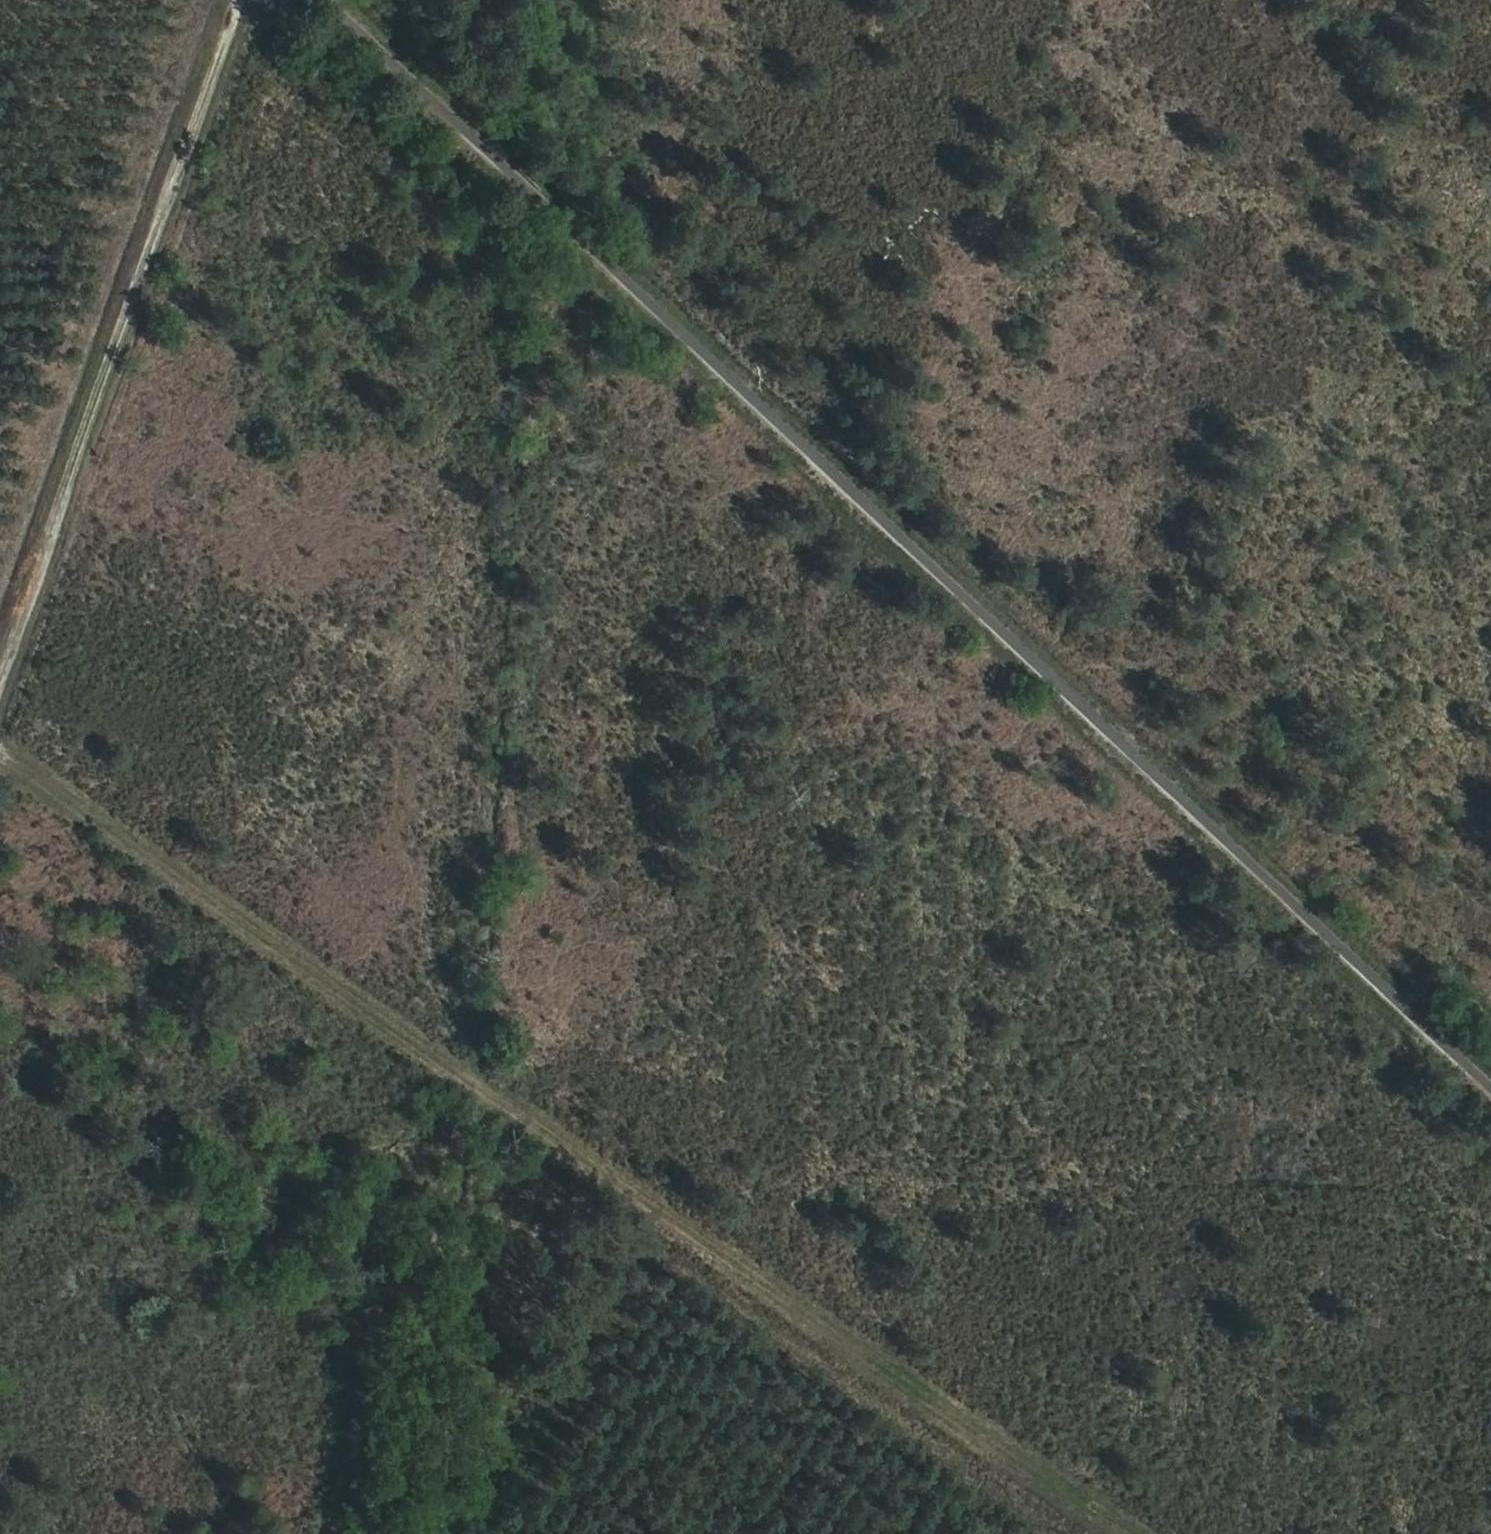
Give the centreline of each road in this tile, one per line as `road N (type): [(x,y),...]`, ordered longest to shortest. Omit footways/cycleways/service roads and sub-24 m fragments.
road 1 (track): [(240,0),(0,680)]

